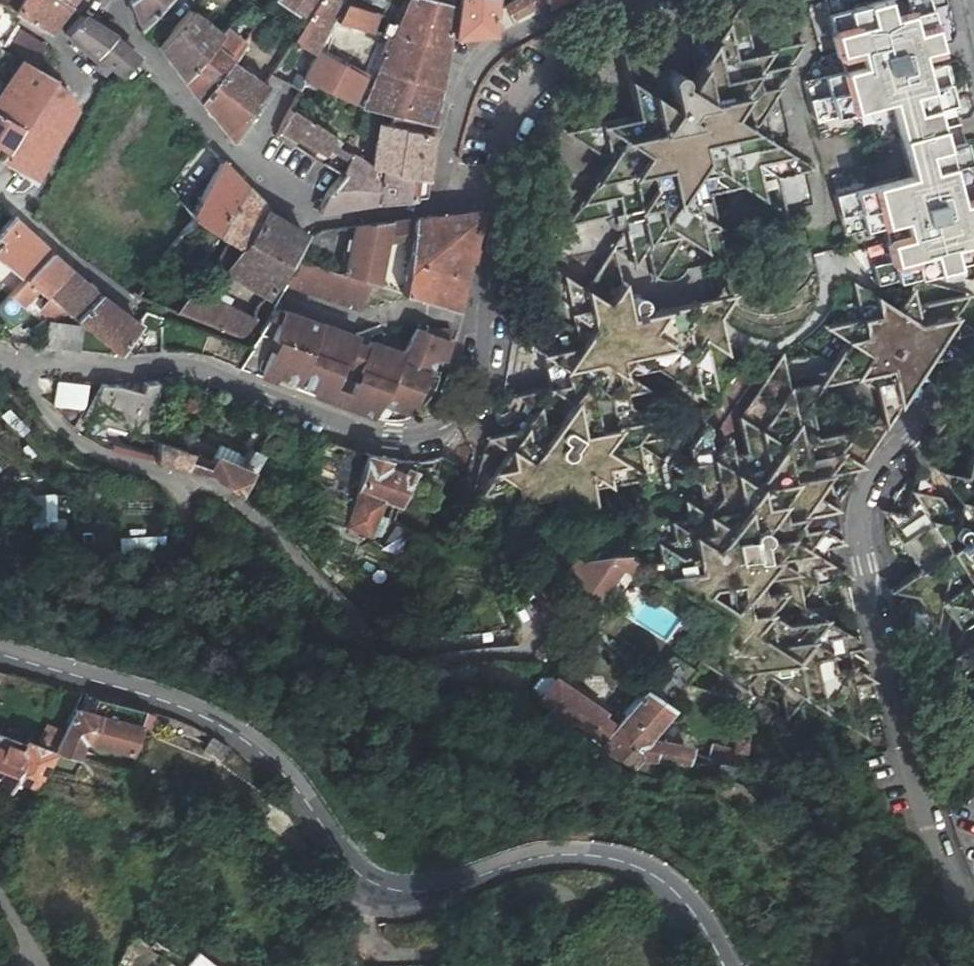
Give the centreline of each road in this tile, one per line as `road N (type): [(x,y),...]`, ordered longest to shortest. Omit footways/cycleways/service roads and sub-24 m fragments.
road 1 (tertiary): [(0,653),(153,697),(243,738),(311,806),(343,860),(385,888),(424,891),(542,857),(604,856),(661,879),(682,899),(723,965)]
road 2 (residential): [(17,370),(67,438),(111,461),(216,488),(260,522),(391,658),(421,677),(534,656),(568,607),(575,557),(601,543)]
road 3 (residential): [(500,196),(480,389),(457,423),(421,439),(383,438),(174,371),(17,370)]
road 4 (unclassified): [(973,369),(877,474),(863,502),(860,537),(903,774),(935,855),(973,919)]
road 5 (residential): [(446,205),(307,224),(187,112),(110,0)]
road 6 (residential): [(599,0),(506,42),(483,62),(451,129),(446,205)]
road 7 (residential): [(640,0),(554,59),(507,138),(500,196)]
road 8 (residential): [(85,0),(56,35),(83,105),(24,205)]
road 9 (residential): [(130,306),(52,248),(24,218),(24,205)]

